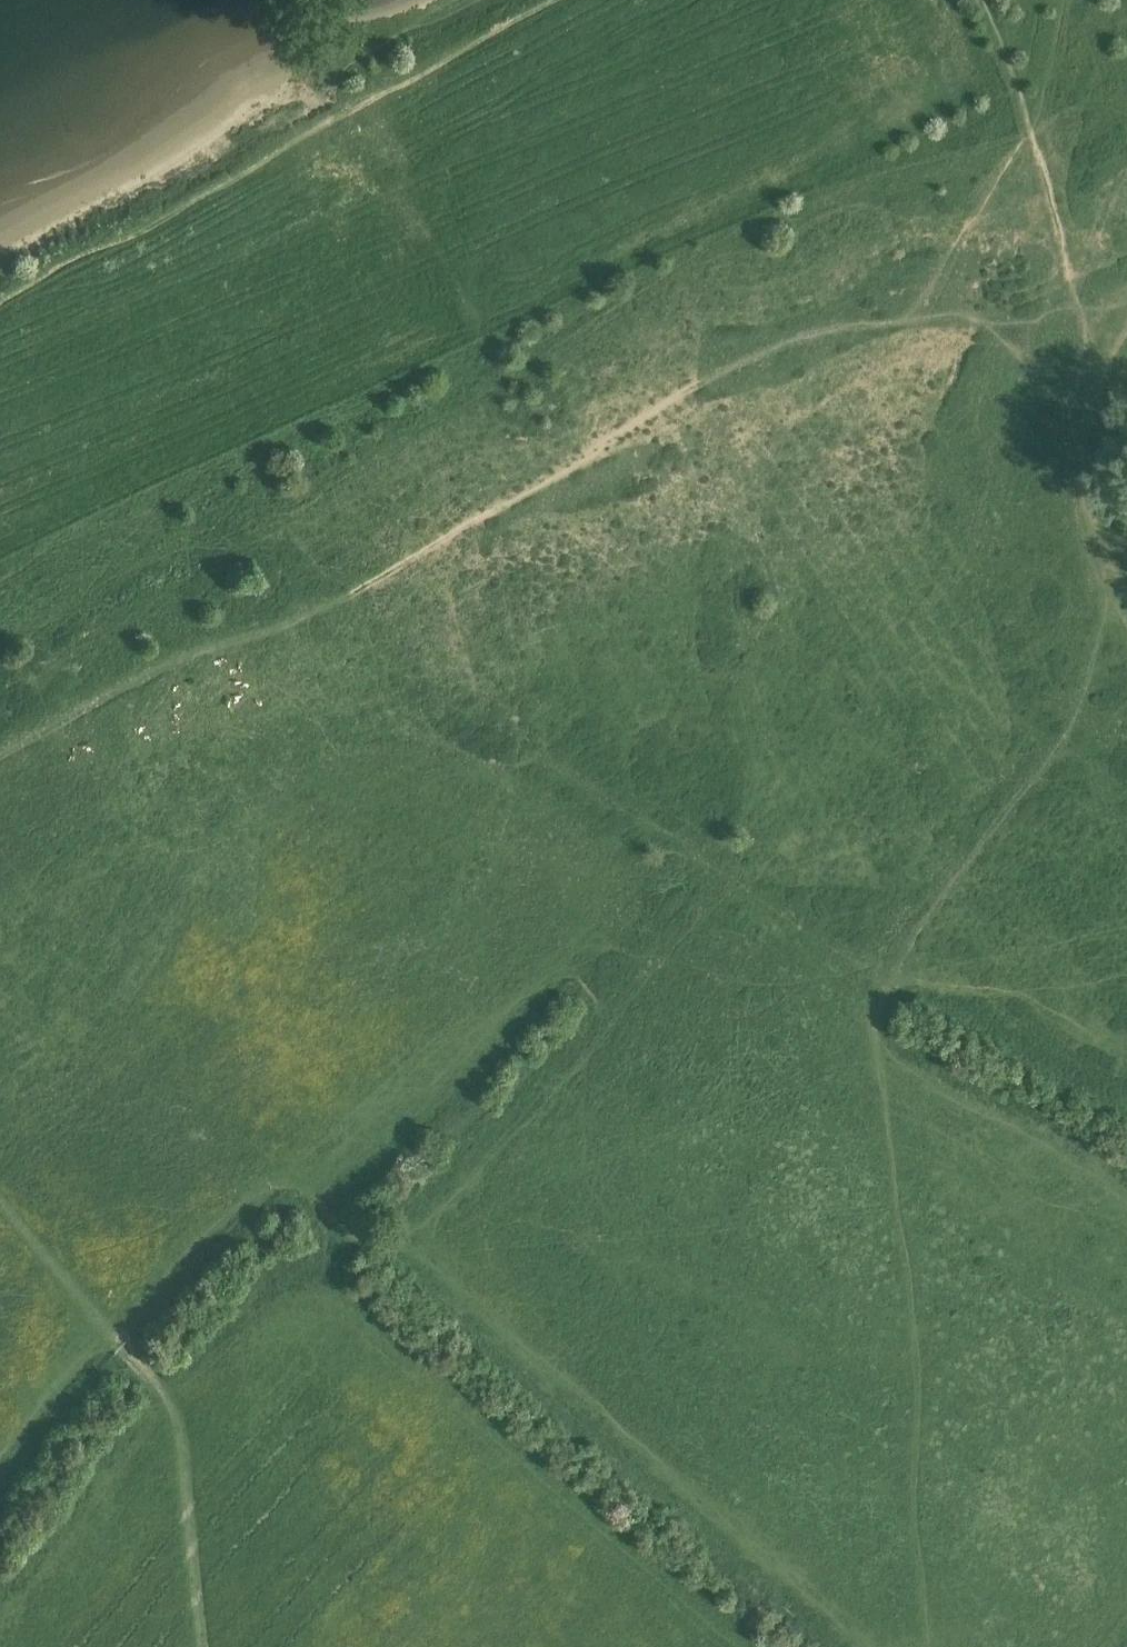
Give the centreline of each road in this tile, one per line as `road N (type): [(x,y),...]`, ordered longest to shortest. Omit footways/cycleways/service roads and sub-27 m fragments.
road 1 (track): [(204,1646),(162,1403),(149,1370),(0,1241)]

